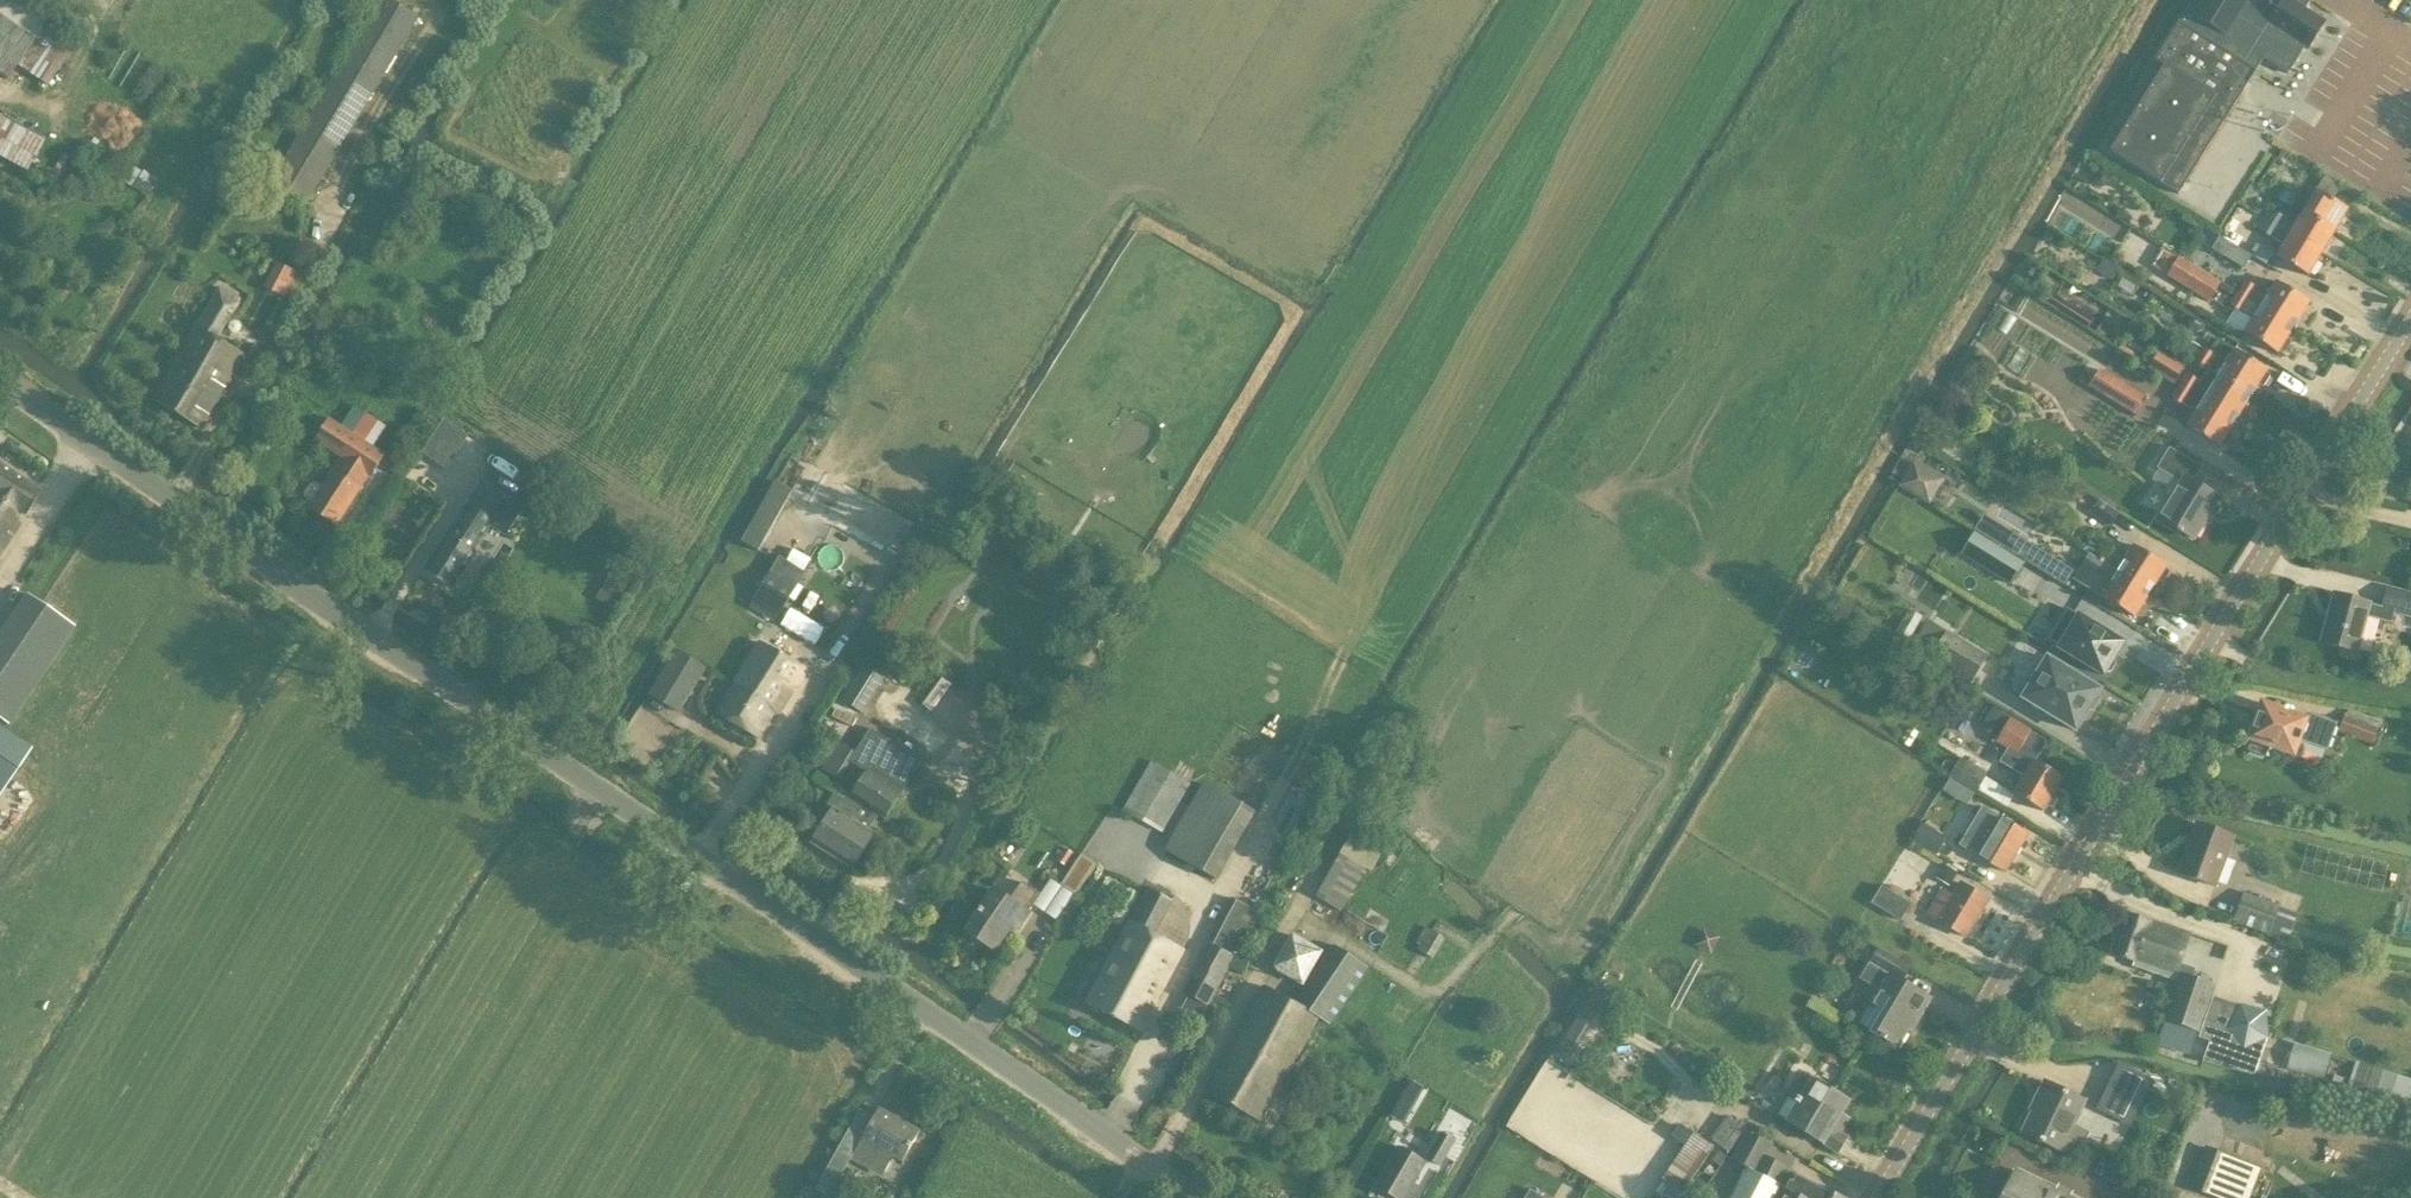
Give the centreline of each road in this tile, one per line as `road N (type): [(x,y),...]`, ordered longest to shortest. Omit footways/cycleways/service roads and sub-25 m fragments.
road 1 (tertiary): [(1208,1197),(0,381)]
road 2 (tertiary): [(1878,1197),(2219,625),(2410,323)]

